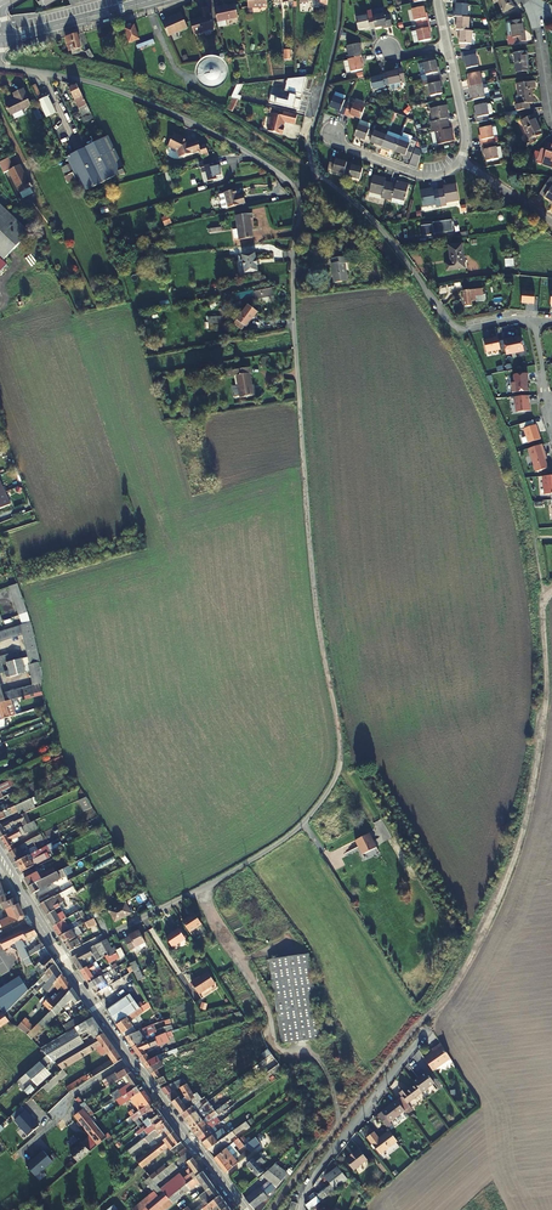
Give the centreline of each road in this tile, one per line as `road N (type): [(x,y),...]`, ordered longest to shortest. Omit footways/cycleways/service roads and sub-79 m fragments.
road 1 (residential): [(104,938),(283,839),(319,804),(339,768),(305,498),(293,314),(299,198),(286,179),(174,115),(87,81),(0,66)]
road 2 (track): [(536,536),(546,693),(511,870),(444,999),(273,1209)]
road 3 (residential): [(340,0),(310,143),(315,171),(380,229),(455,326),(536,321)]
road 4 (tertiary): [(36,918),(244,1209)]
road 5 (track): [(459,328),(511,450),(536,536)]
road 6 (residential): [(300,1209),(324,1162),(427,1029)]
road 7 (residential): [(460,161),(420,175),(344,146),(333,133)]
road 8 (residential): [(152,0),(23,34)]
road 9 (residential): [(529,0),(551,122)]

